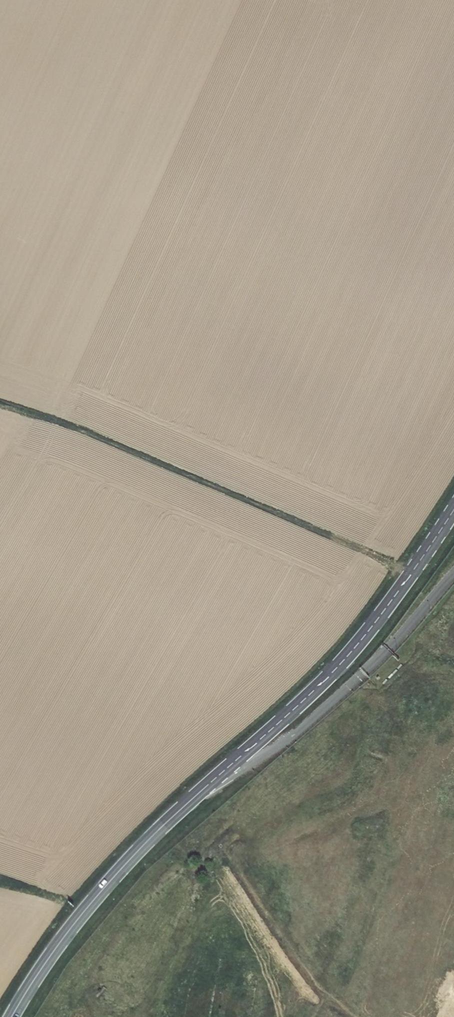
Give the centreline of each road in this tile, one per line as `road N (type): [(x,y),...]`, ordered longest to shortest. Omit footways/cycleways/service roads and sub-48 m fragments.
road 1 (secondary): [(453,511),(342,663),(137,852),(59,943),(11,1016)]

